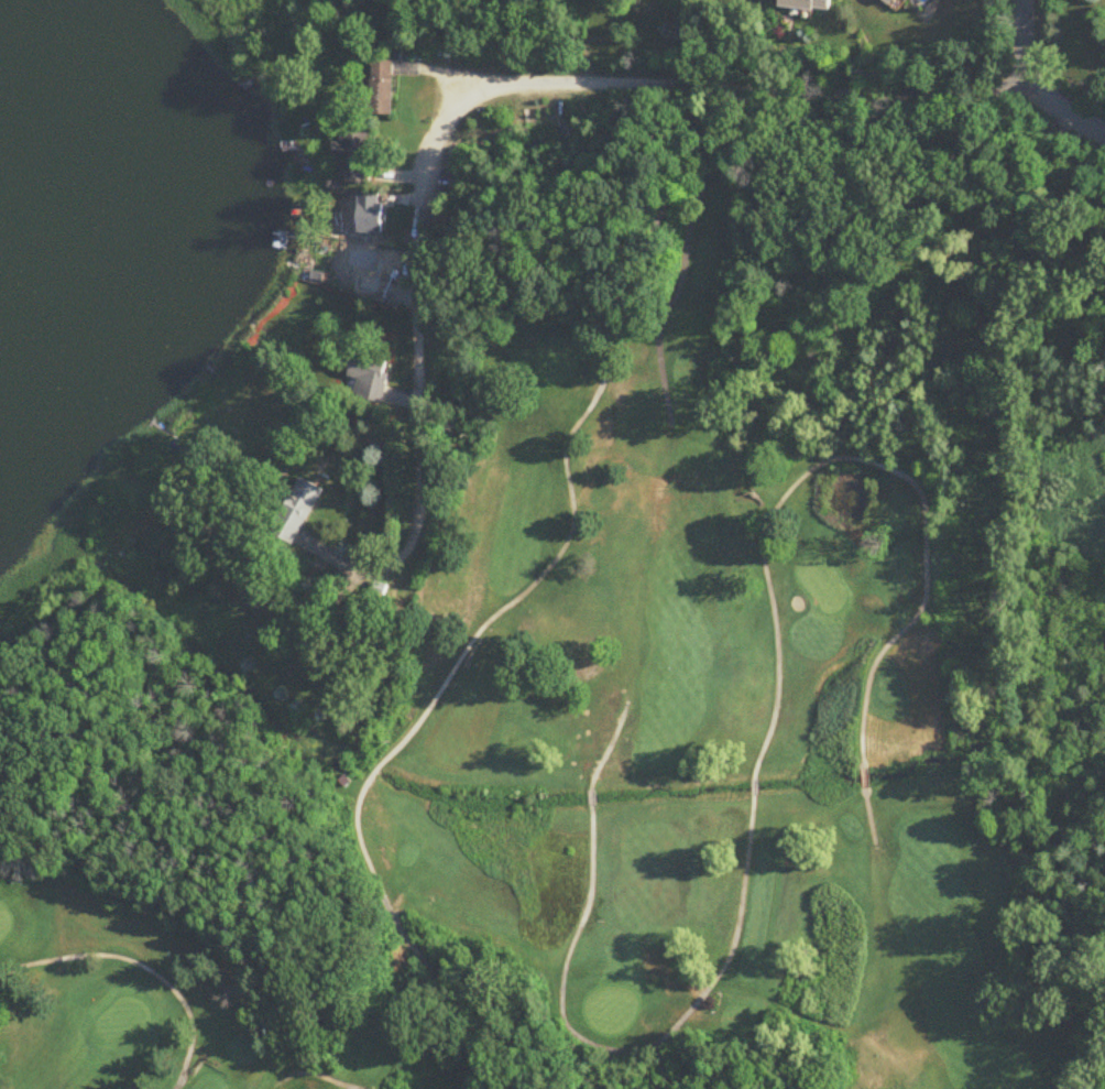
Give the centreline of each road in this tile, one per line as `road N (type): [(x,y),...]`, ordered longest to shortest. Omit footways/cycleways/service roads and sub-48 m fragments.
road 1 (residential): [(1025,90),(510,87),(469,105),(441,130),(423,173),(415,535),(403,560),(374,571)]

